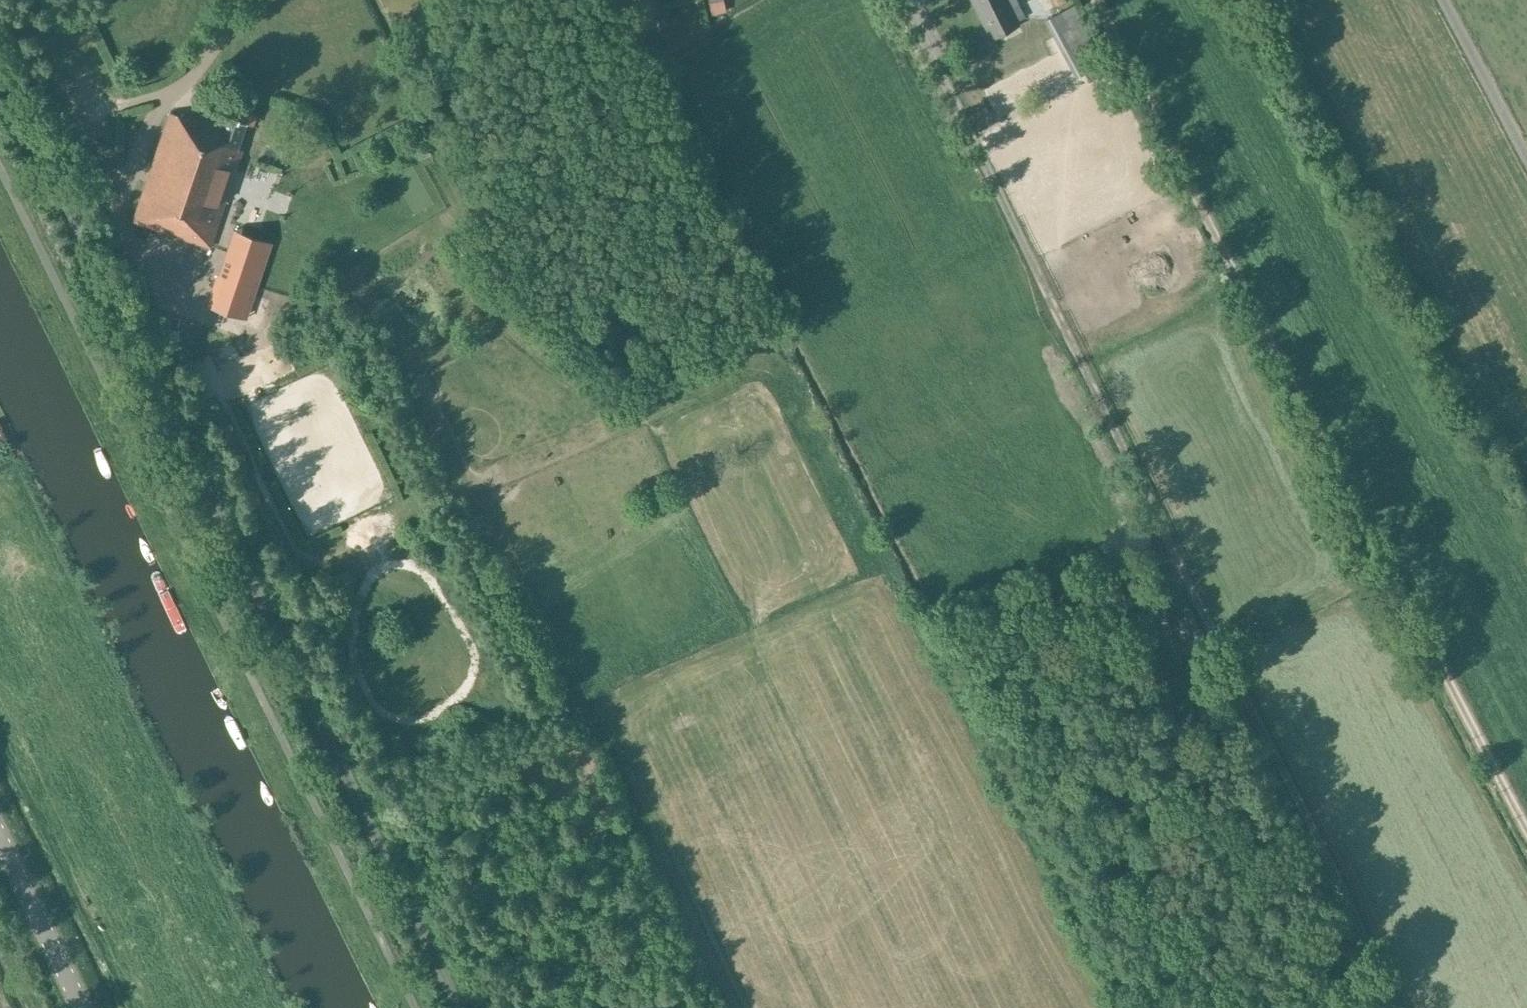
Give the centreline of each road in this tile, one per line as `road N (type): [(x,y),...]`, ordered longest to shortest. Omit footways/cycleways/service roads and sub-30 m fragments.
road 1 (track): [(902,0),(1007,199),(1397,1007)]
road 2 (unclassified): [(0,68),(457,1007)]
road 3 (tertiary): [(89,1007),(0,813)]

